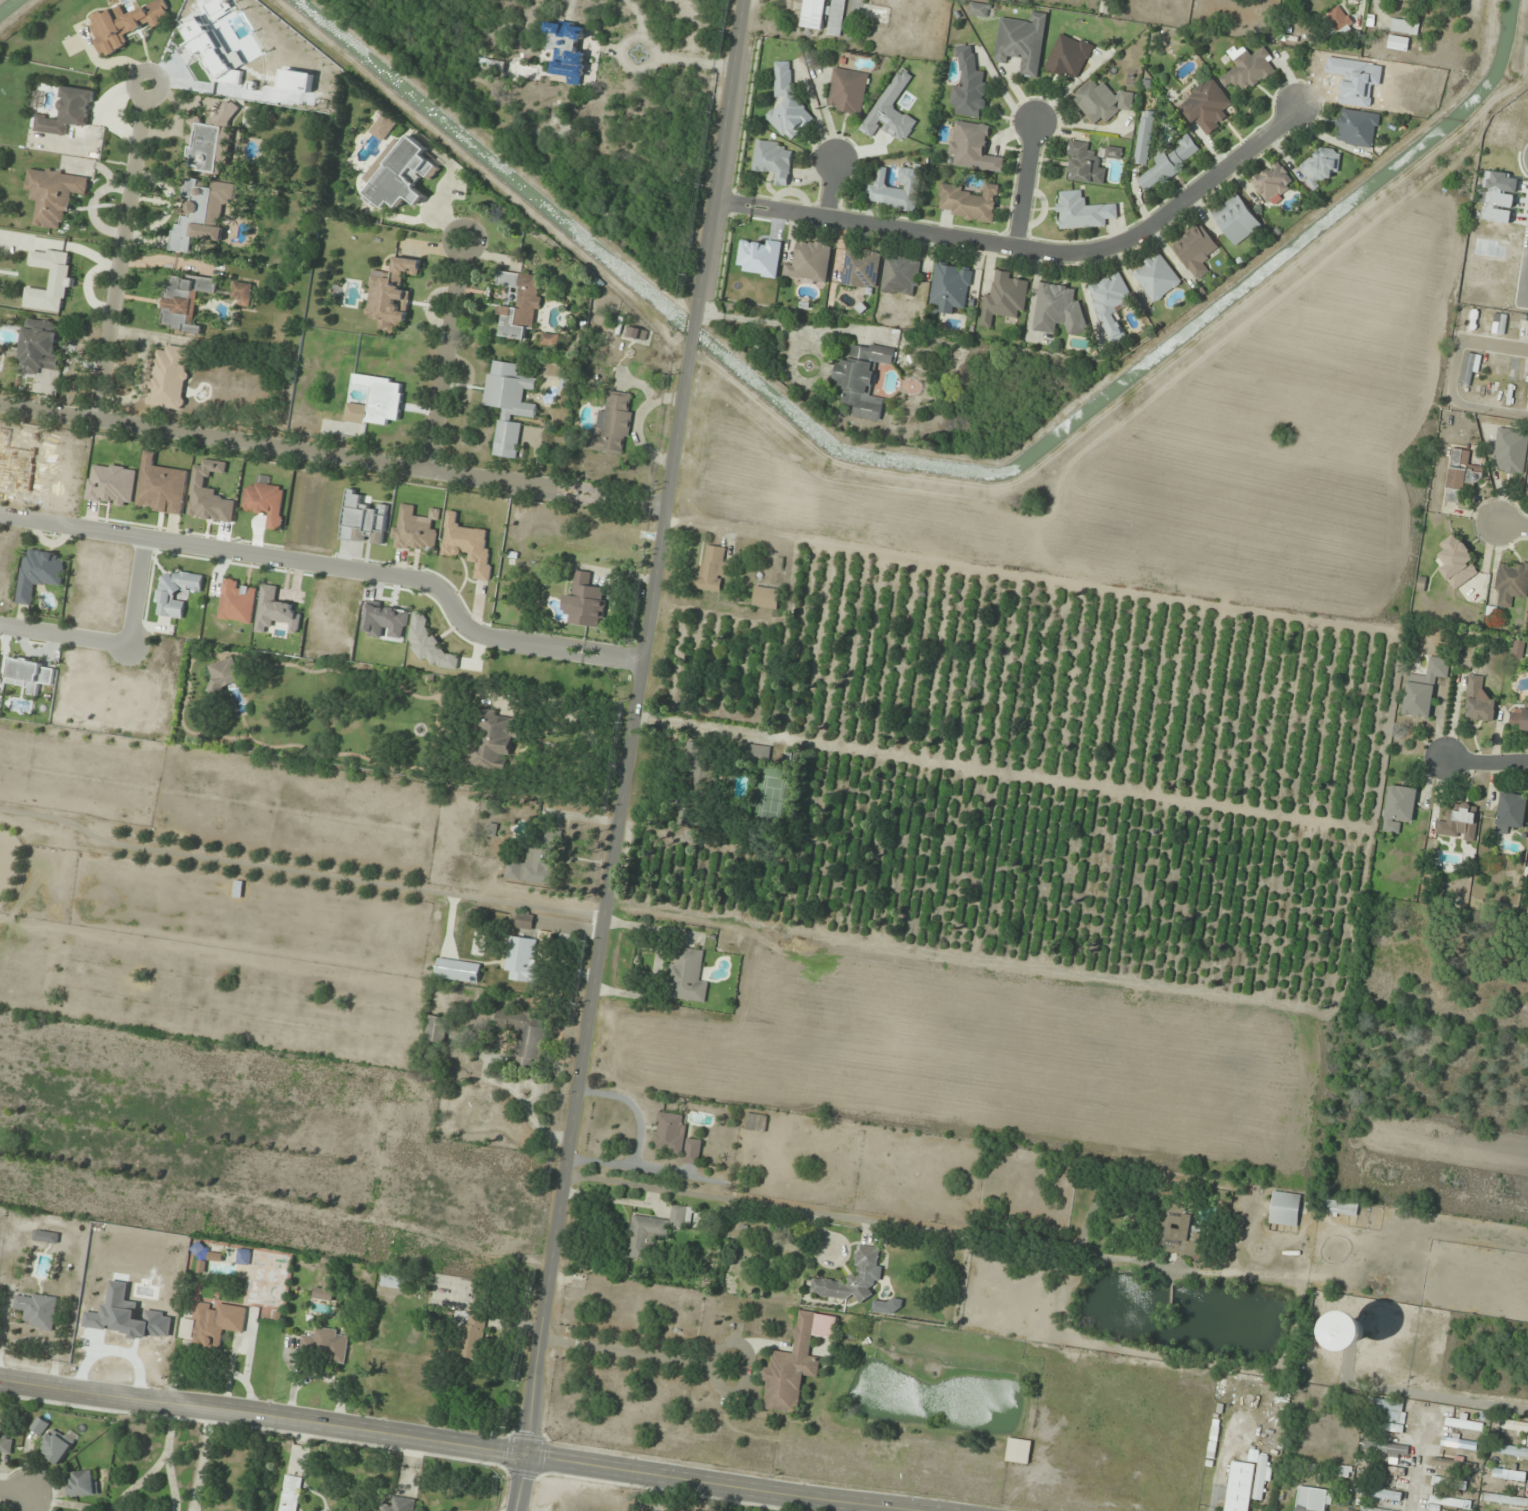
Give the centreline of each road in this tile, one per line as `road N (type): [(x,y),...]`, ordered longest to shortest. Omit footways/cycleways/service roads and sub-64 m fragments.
road 1 (tertiary): [(688,348),(524,1454)]
road 2 (secondary): [(0,1377),(923,1510)]
road 3 (residential): [(663,501),(0,404)]
road 4 (residential): [(1297,104),(1137,232),(1068,258),(712,201)]
road 5 (residential): [(558,648),(483,636),(423,581),(0,516)]
road 6 (tertiary): [(688,348),(744,0)]
road 7 (residential): [(93,418),(148,87)]
road 8 (residential): [(144,538),(127,644),(0,627)]
road 9 (residential): [(428,471),(462,241)]
road 10 (residential): [(1035,117),(1016,248)]

